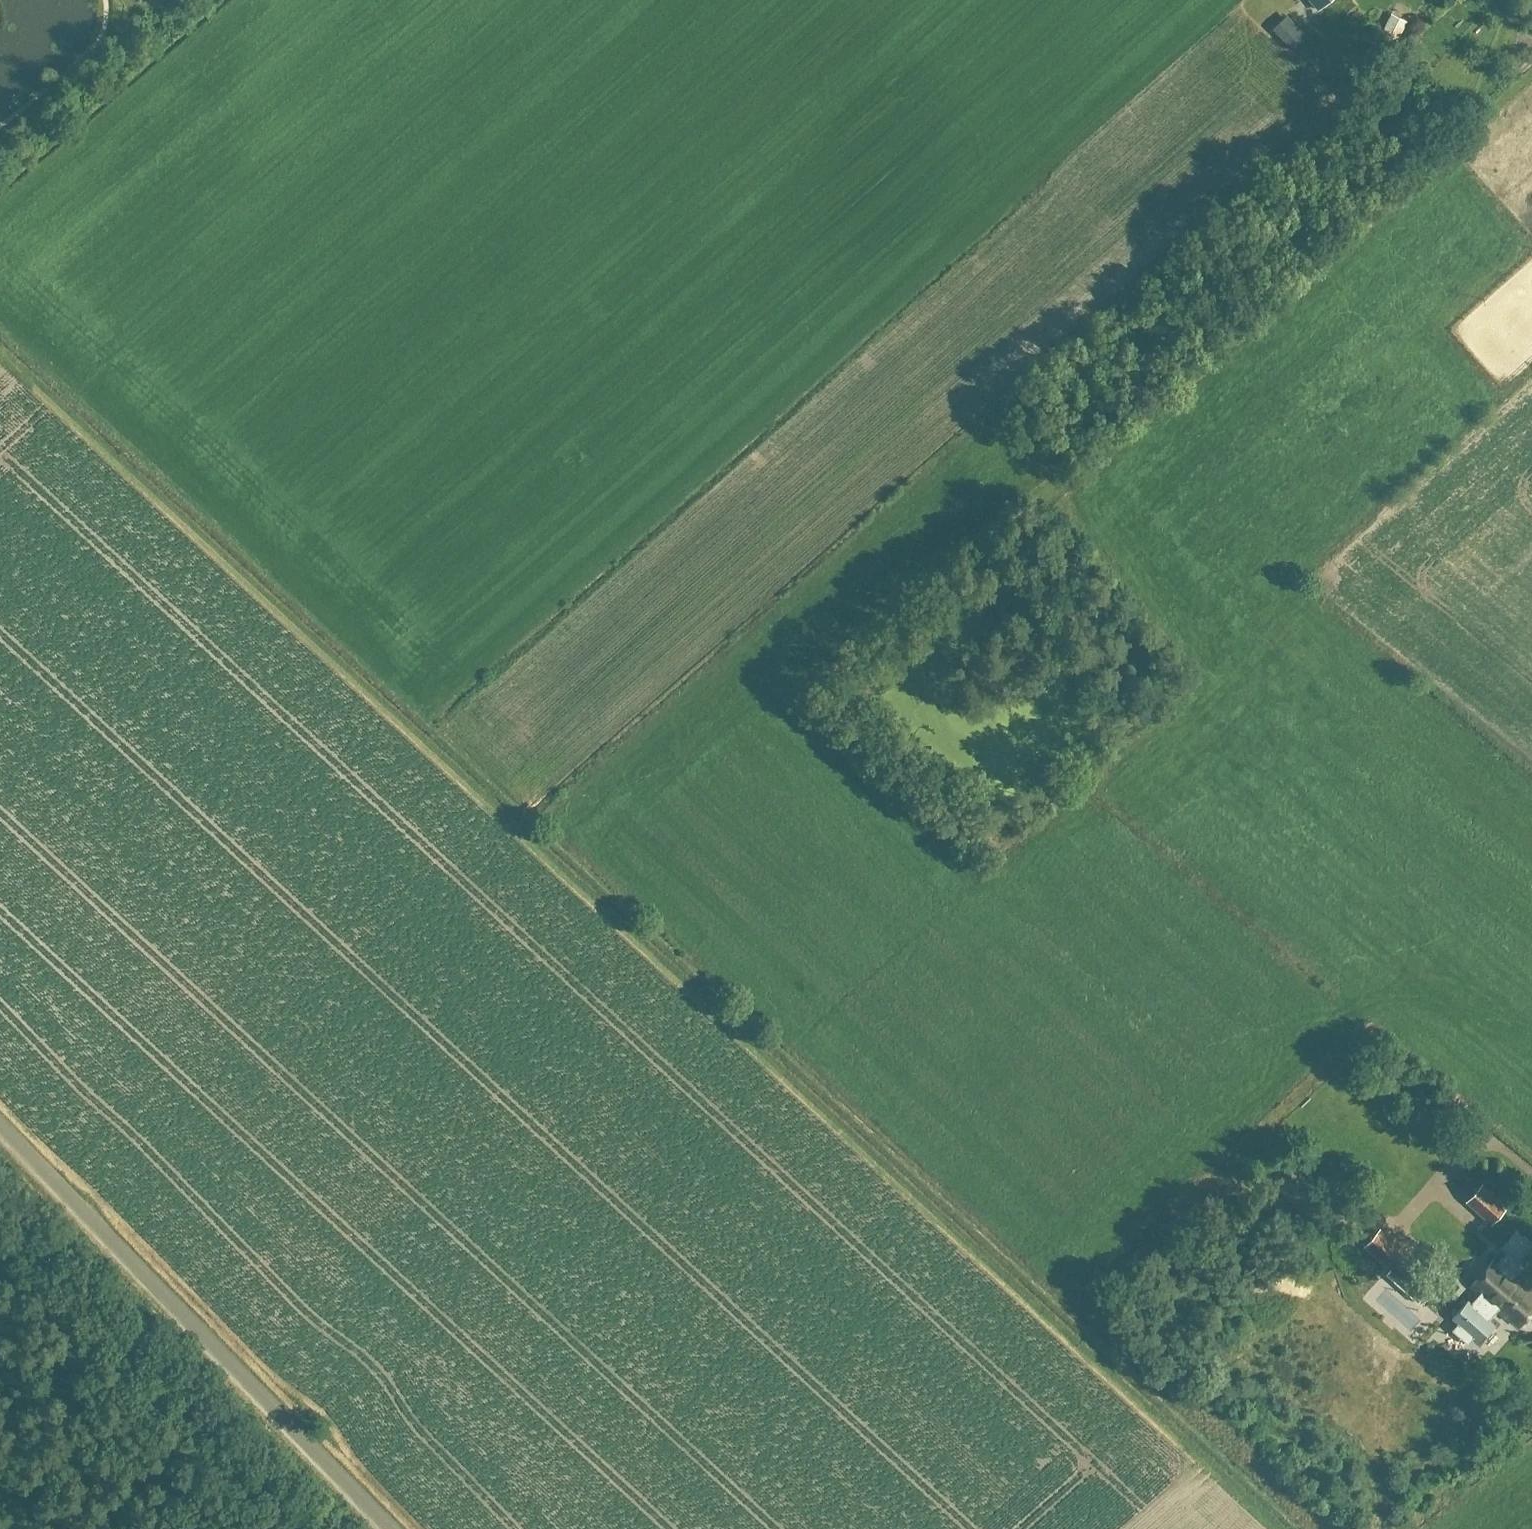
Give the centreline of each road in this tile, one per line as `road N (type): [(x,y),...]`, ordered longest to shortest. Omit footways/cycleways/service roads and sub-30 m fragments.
road 1 (unclassified): [(390,1528),(0,1126)]

